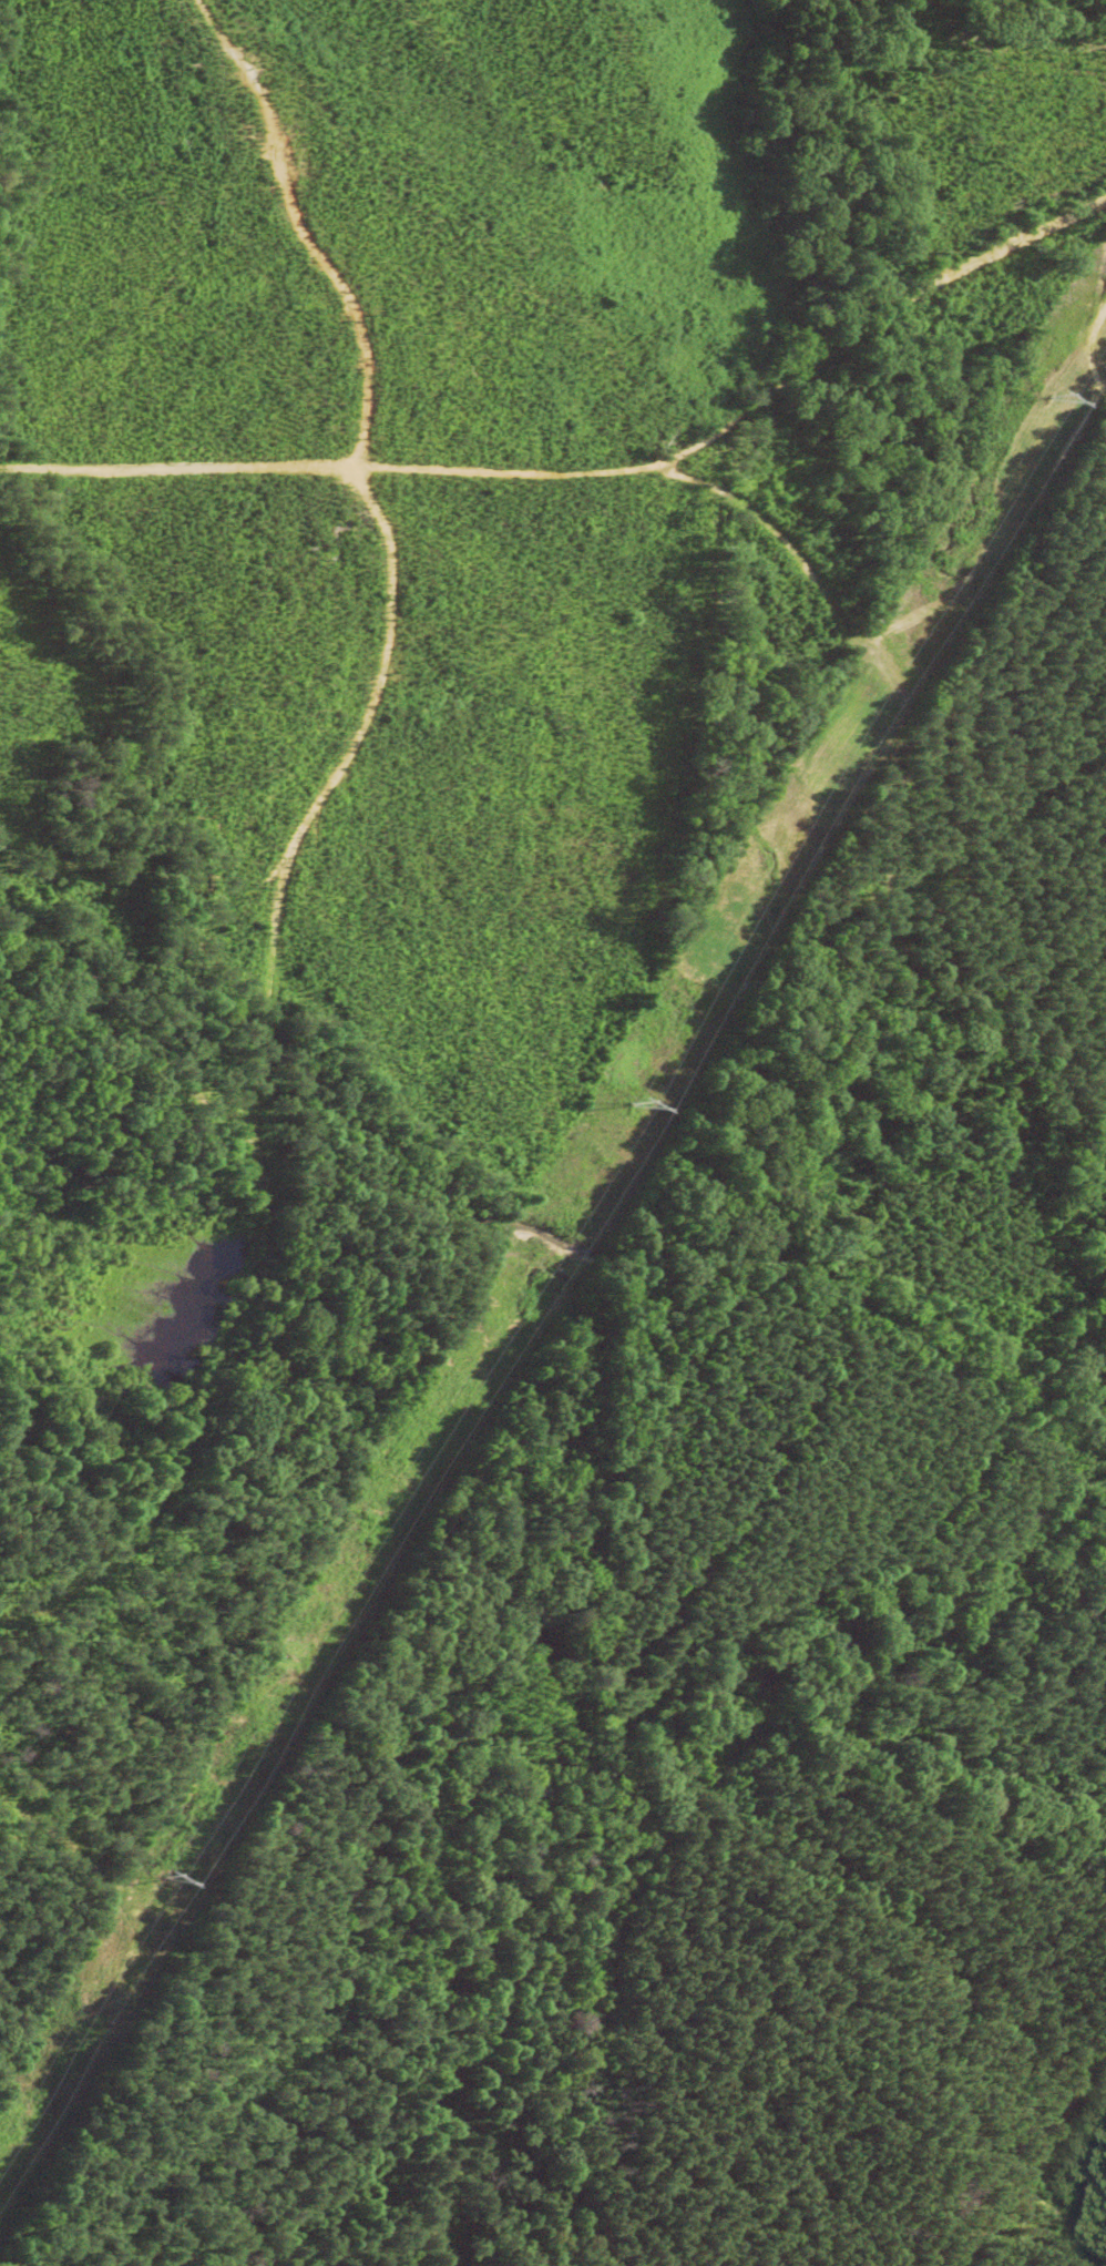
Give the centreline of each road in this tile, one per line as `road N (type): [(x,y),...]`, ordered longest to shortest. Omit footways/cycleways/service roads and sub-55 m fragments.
road 1 (residential): [(0,501),(628,470),(739,418),(799,376)]
road 2 (residential): [(799,376),(935,288),(1105,204)]

